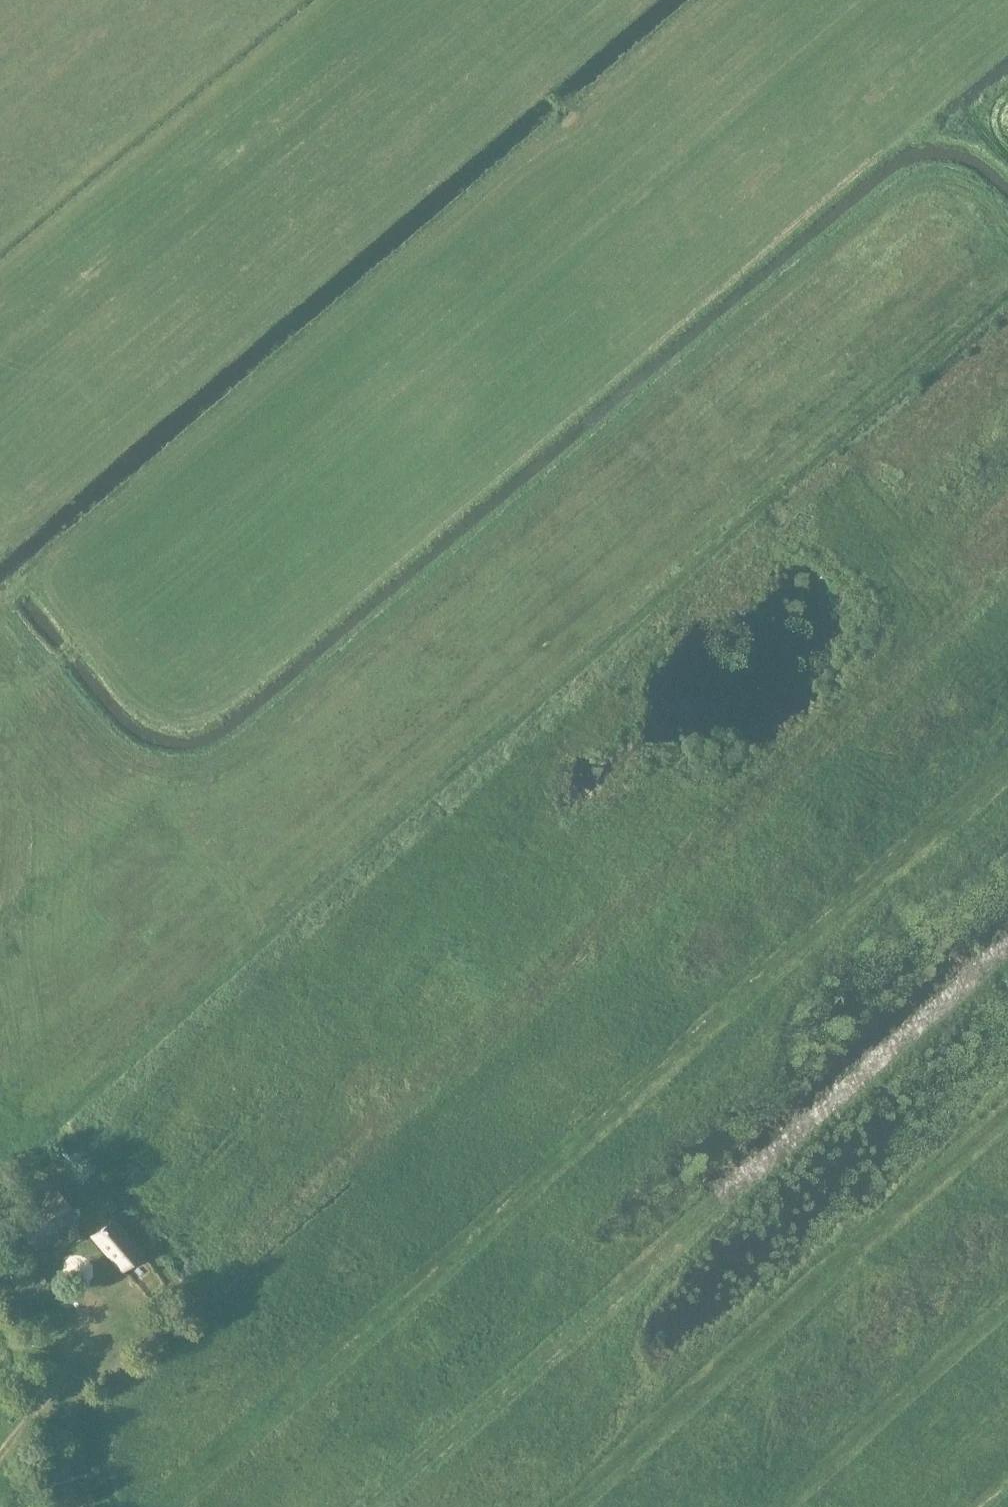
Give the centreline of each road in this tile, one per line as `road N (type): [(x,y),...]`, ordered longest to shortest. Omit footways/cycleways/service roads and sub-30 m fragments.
road 1 (track): [(58,1388),(77,1404),(96,1506)]

